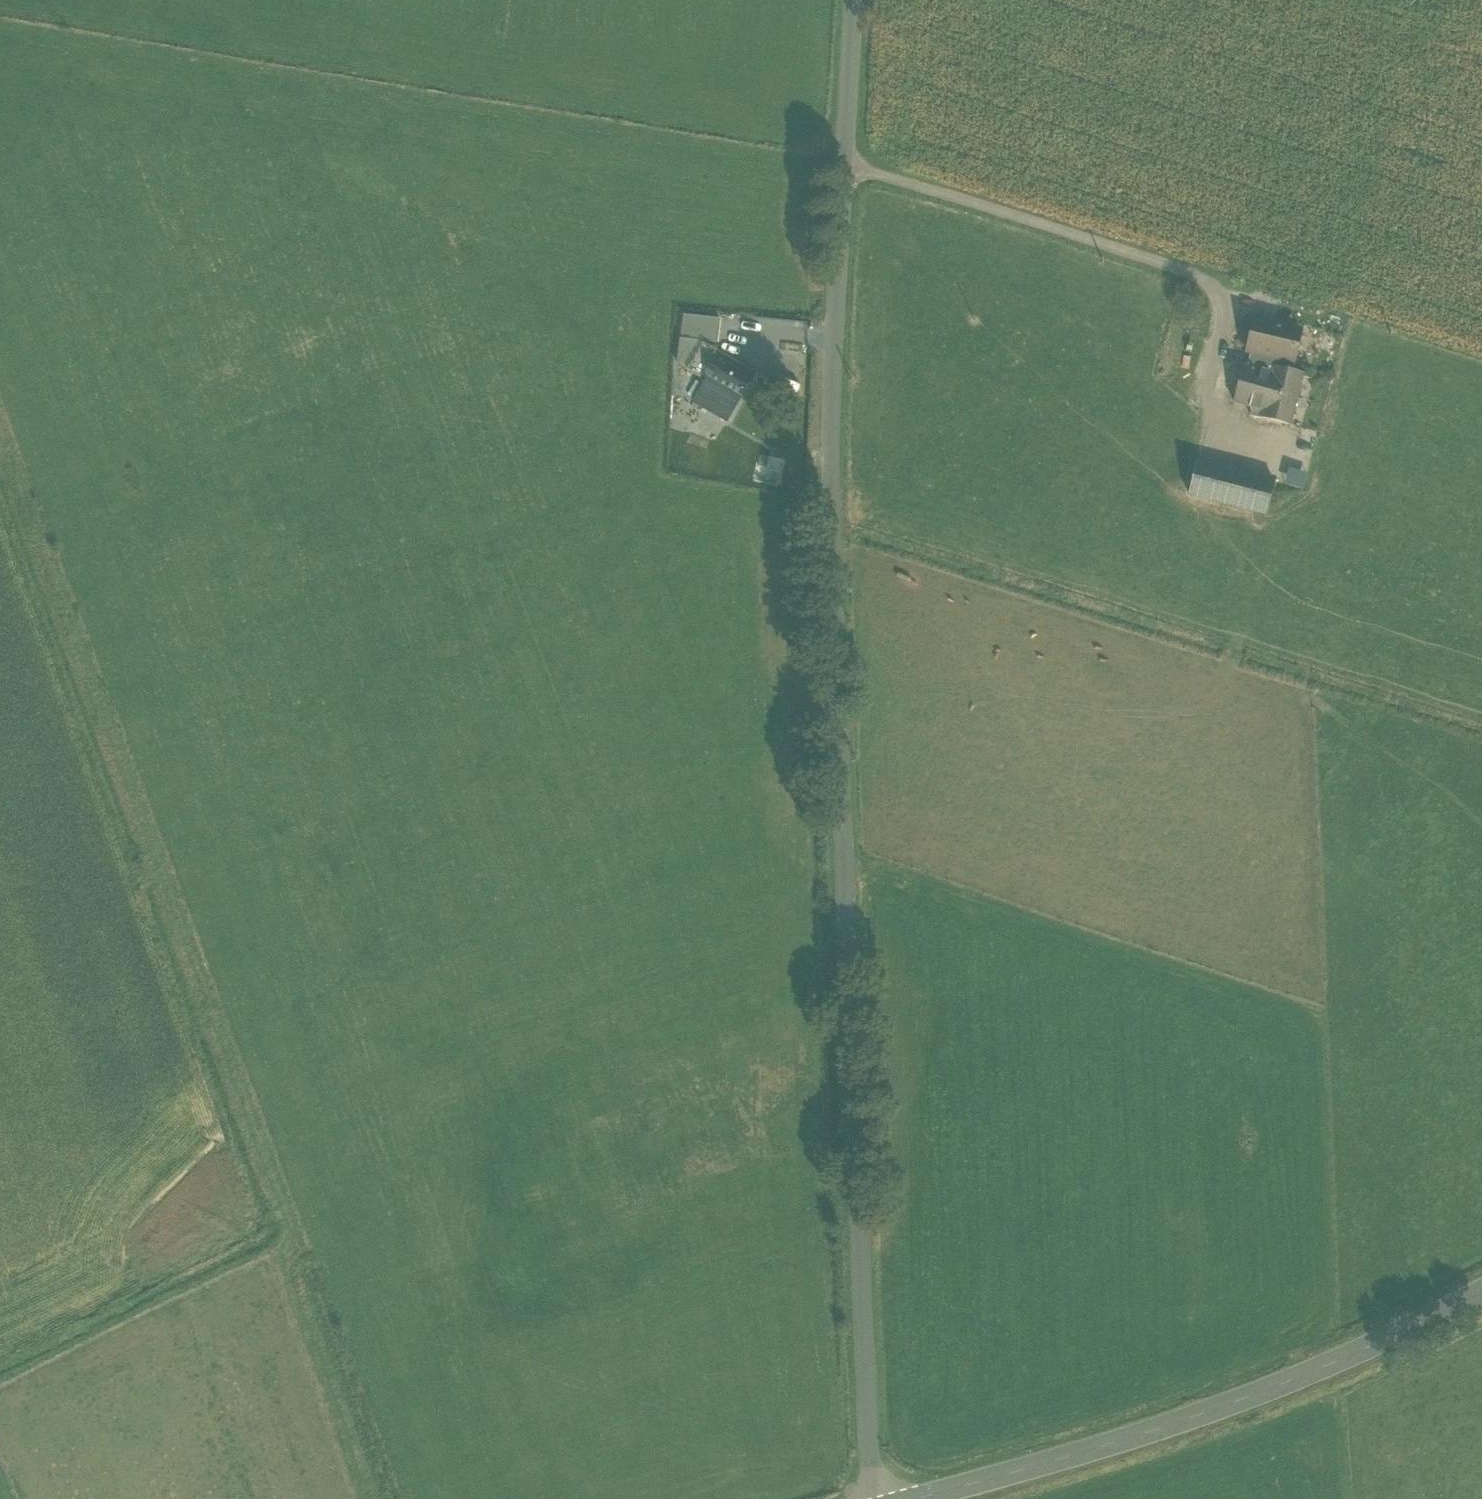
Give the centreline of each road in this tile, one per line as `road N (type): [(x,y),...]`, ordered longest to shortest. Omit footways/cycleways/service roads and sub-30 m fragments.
road 1 (unclassified): [(871,1498),(830,485),(855,0)]
road 2 (track): [(368,1498),(279,1259),(301,1249),(0,429)]
road 3 (tertiary): [(916,1498),(1111,1445),(1305,1375),(1481,1294)]

